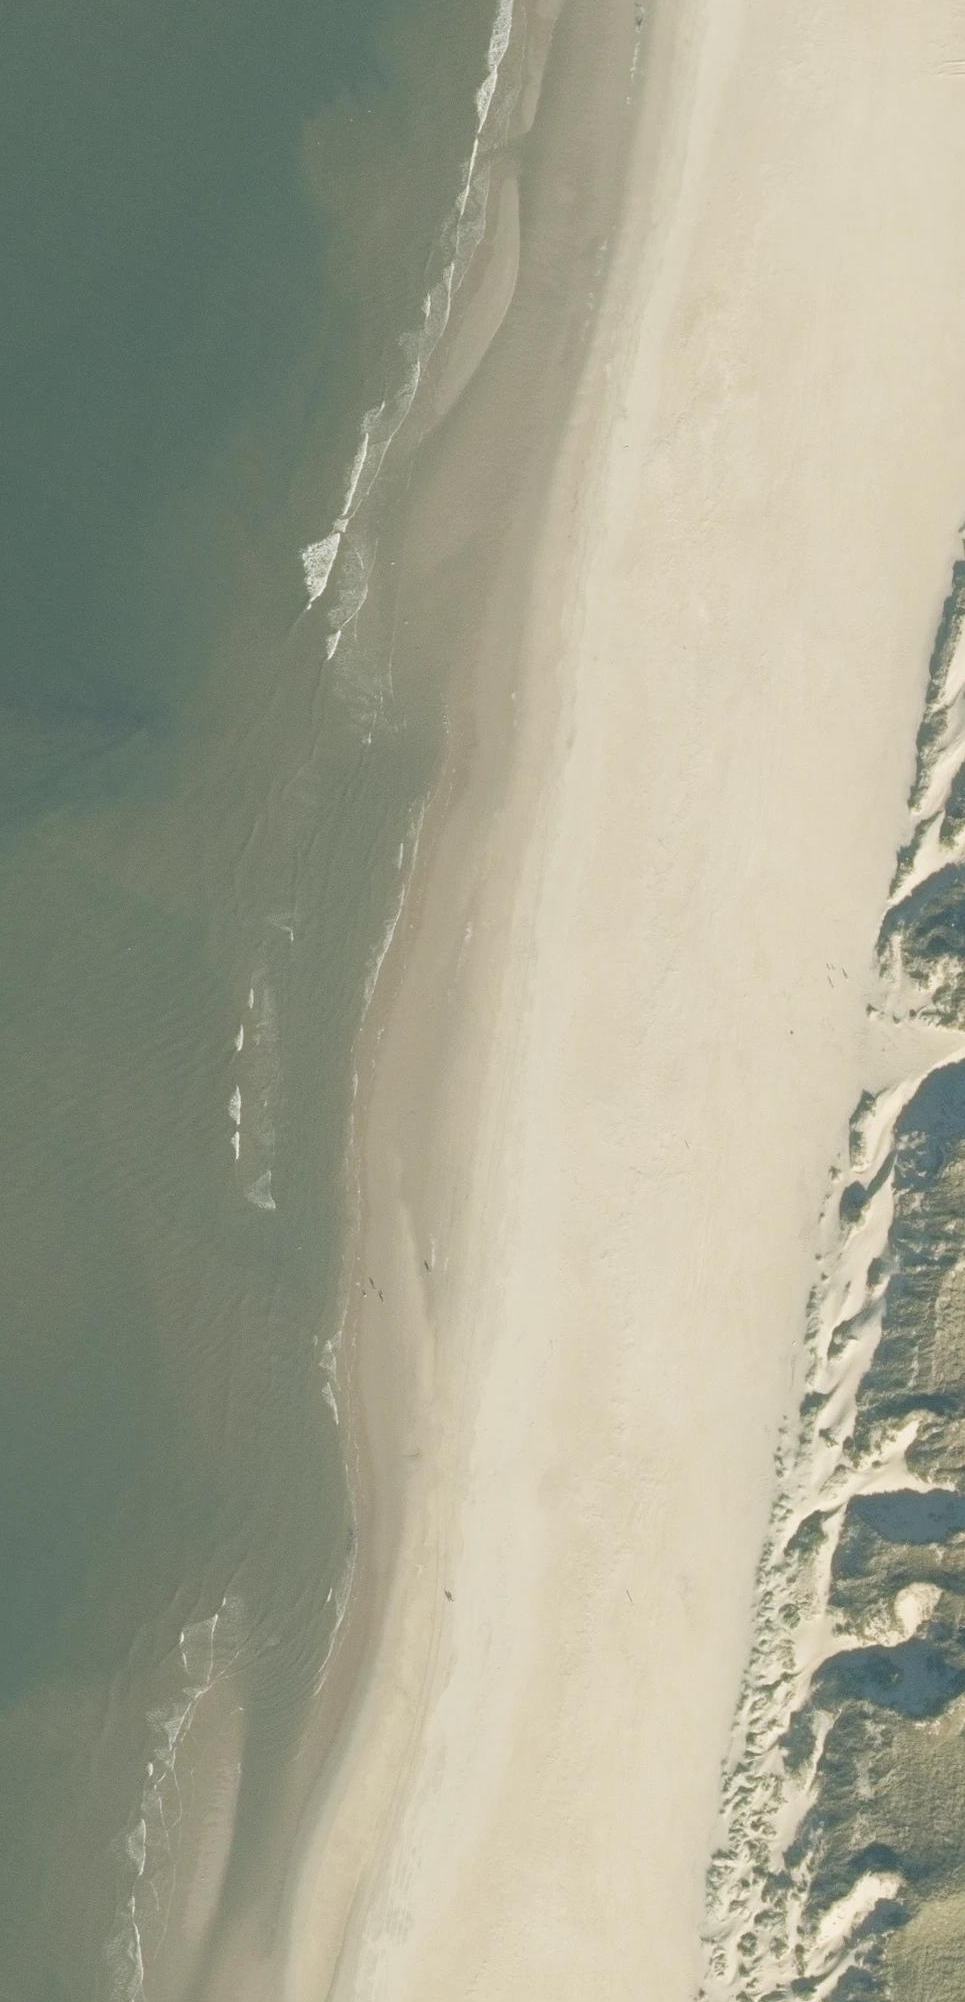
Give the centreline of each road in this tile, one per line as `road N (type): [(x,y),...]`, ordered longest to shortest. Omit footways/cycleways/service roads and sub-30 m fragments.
road 1 (track): [(837,1033),(964,180)]

